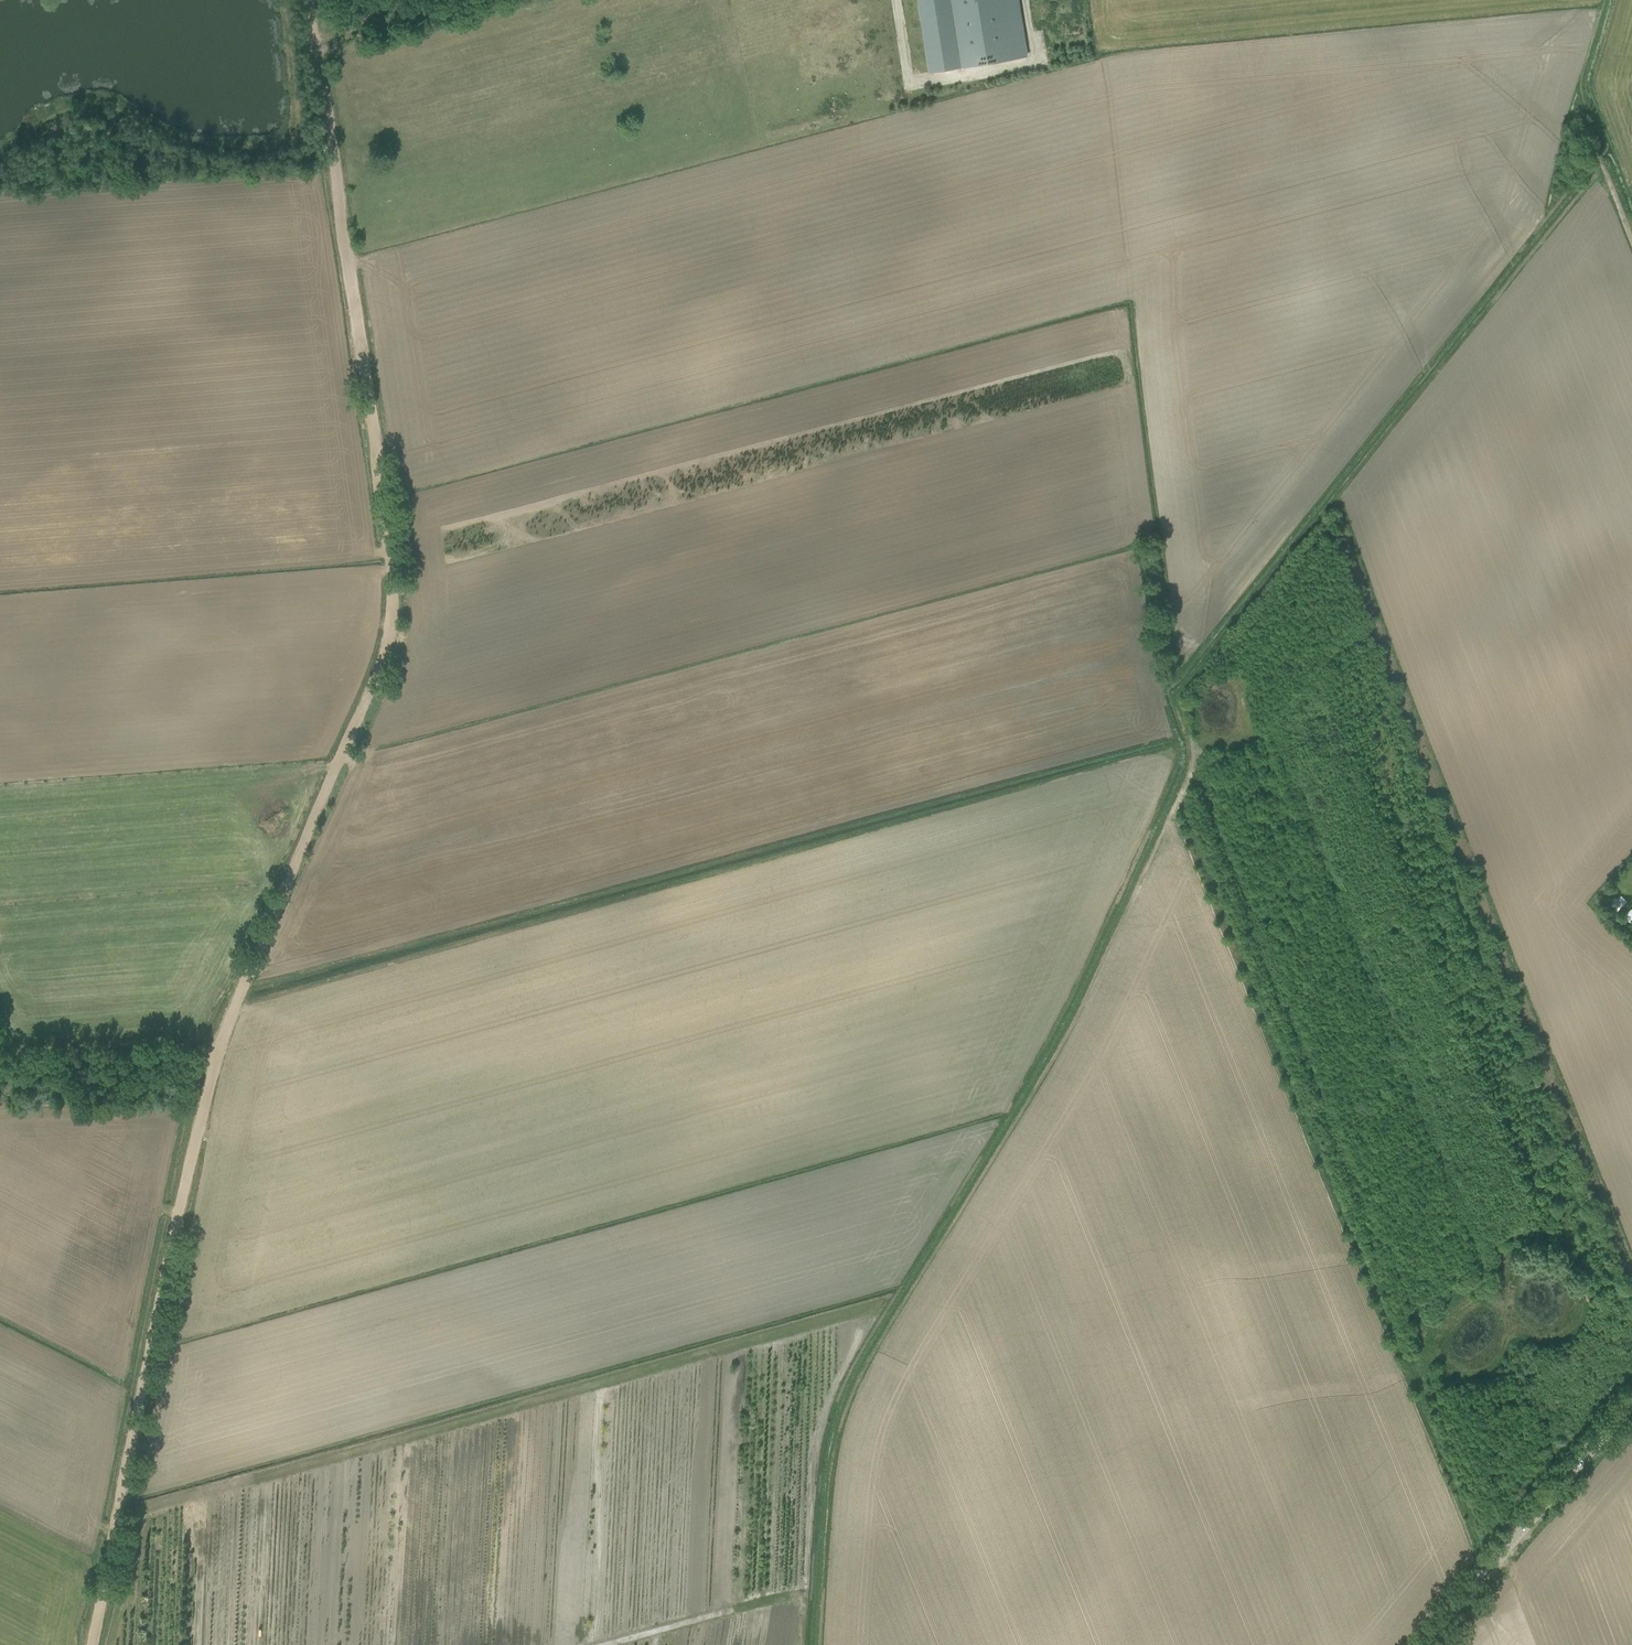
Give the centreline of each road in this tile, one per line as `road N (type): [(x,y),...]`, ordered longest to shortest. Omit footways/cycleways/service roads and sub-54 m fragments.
road 1 (track): [(93,1644),(199,1119),(228,1014),(373,679),(393,611),(310,0)]
road 2 (tertiary): [(1425,1644),(1631,1403)]

